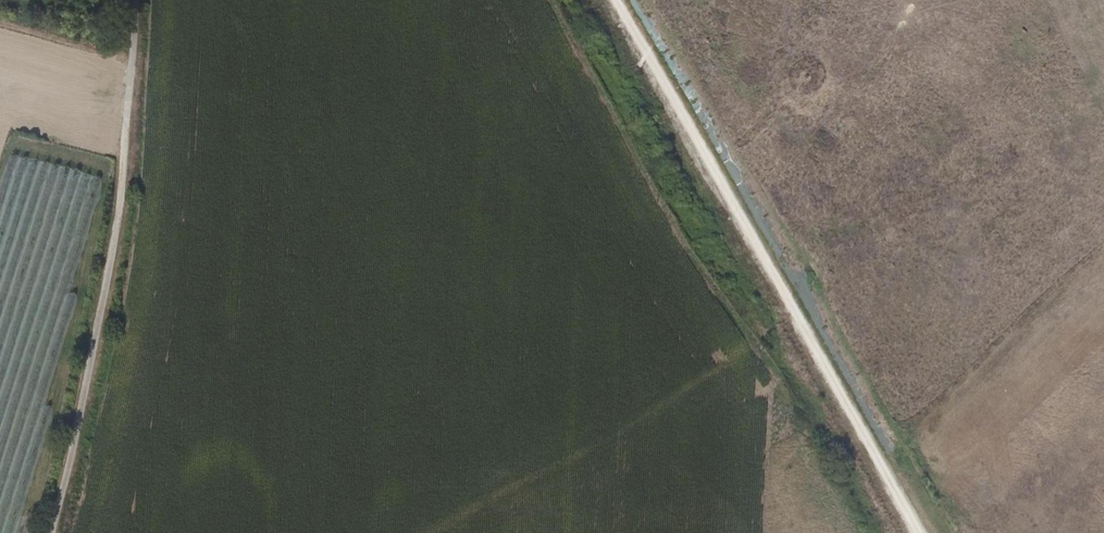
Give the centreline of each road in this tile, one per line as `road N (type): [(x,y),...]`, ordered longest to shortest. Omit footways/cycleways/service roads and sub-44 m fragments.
road 1 (track): [(917,532),(615,0)]
road 2 (track): [(63,532),(123,285),(148,0)]

